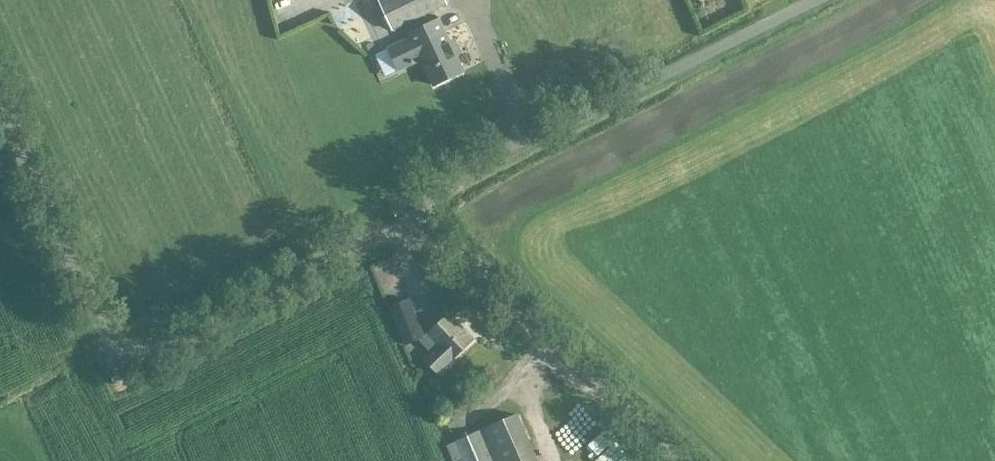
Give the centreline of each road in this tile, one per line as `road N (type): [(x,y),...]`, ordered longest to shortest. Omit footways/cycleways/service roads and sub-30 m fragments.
road 1 (unclassified): [(404,234),(361,241),(174,346),(131,348),(100,322),(0,105)]
road 2 (unclassified): [(821,0),(492,156),(440,190),(404,234)]
road 3 (unclassified): [(682,460),(442,241),(404,234)]

